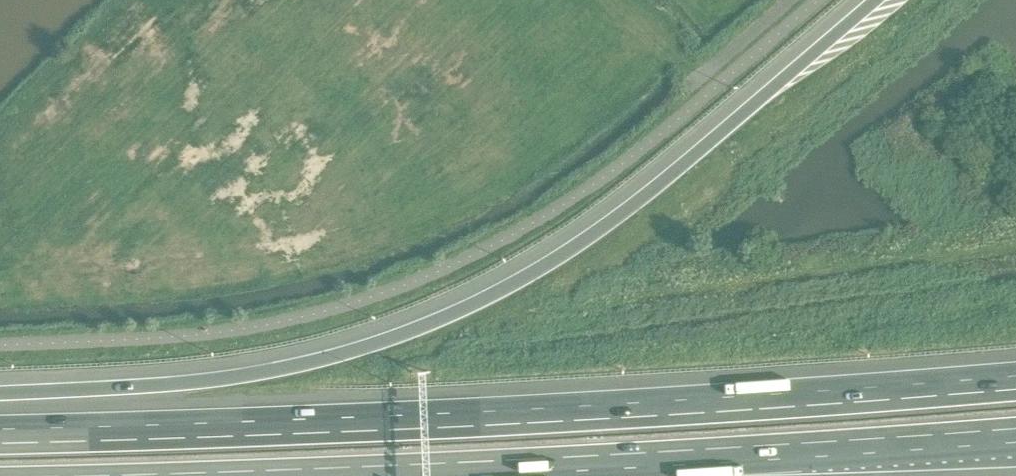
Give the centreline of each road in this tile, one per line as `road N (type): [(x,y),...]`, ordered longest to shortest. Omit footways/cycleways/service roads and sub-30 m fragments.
road 1 (motorway): [(1015,376),(448,414),(0,429)]
road 2 (motorway): [(874,0),(636,202),(470,306),(359,349),(278,369),(0,393)]
road 3 (motorway): [(479,475),(1015,442)]

